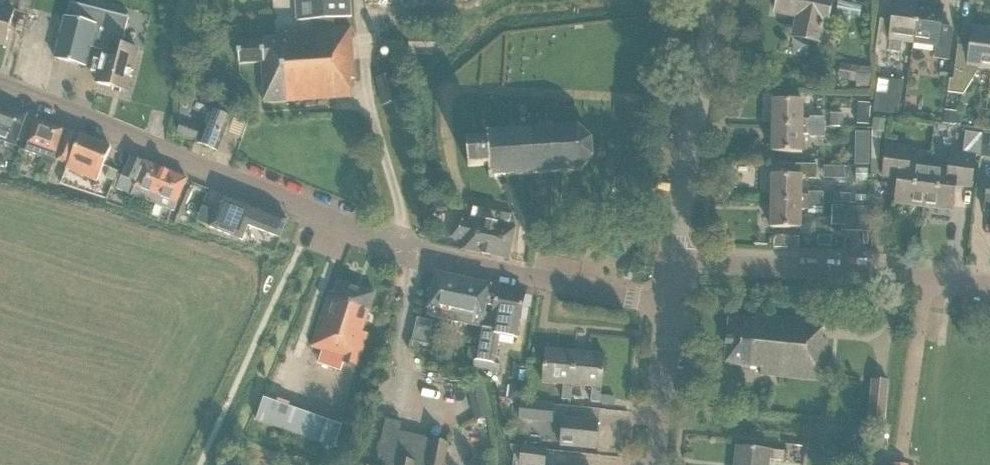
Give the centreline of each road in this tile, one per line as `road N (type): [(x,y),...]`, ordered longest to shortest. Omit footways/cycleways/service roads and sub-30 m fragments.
road 1 (tertiary): [(670,304),(405,250),(0,86)]
road 2 (unclassified): [(989,285),(675,261)]
road 3 (tertiary): [(675,261),(715,0)]
road 4 (tertiary): [(655,464),(670,304)]

